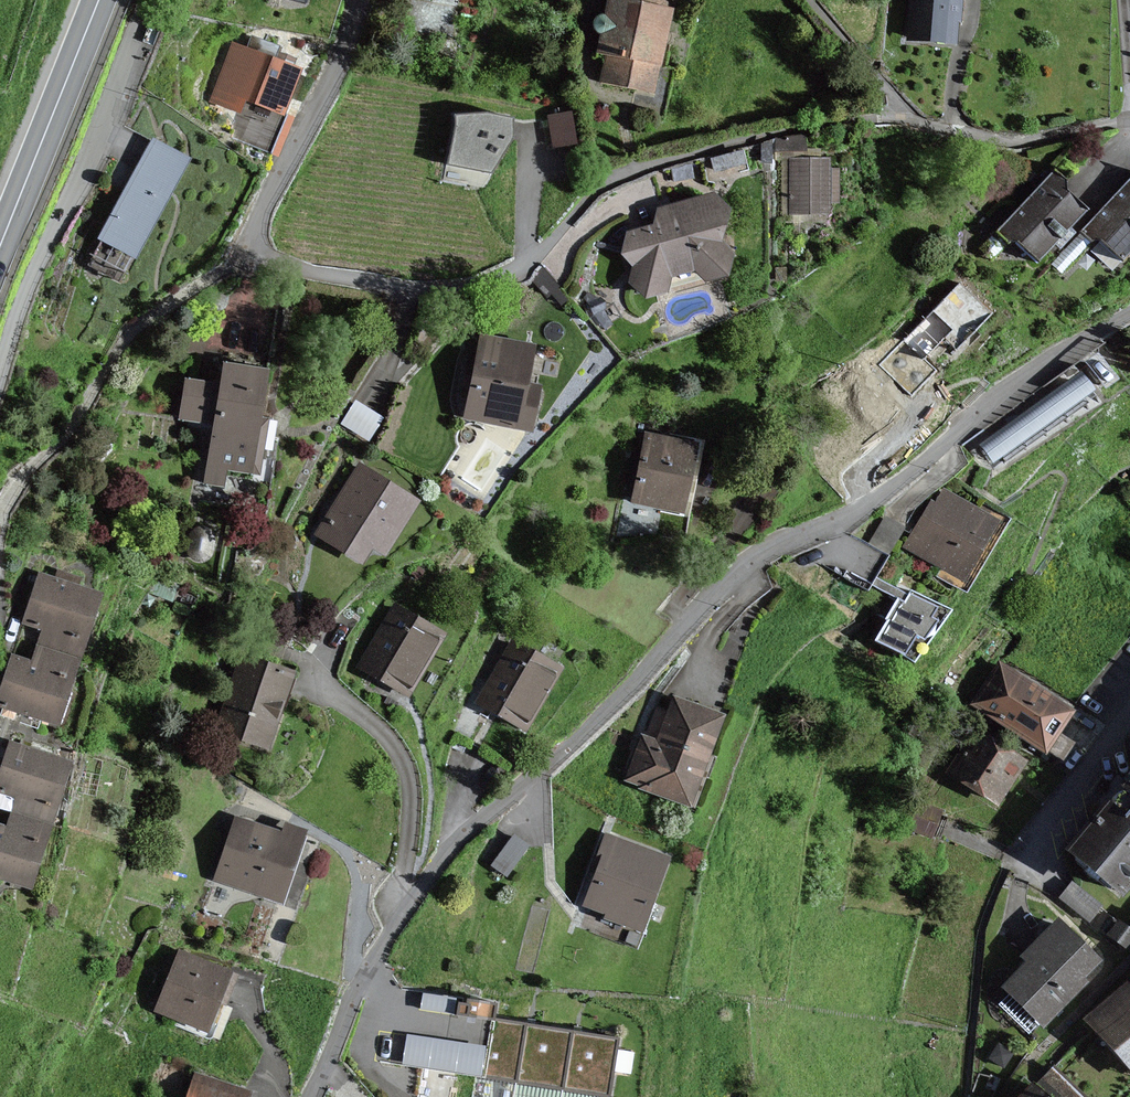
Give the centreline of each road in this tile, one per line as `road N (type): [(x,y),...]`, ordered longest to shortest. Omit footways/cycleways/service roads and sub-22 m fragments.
road 1 (residential): [(309,1096),(354,991),(433,867),(468,830),(534,782),(735,570),(764,548),(875,498),(997,393),(1129,312)]
road 2 (residential): [(260,252),(327,275),(413,290),(460,288),(531,261),(616,178),(738,142),(869,119),(1013,141),(1129,120)]
road 3 (residential): [(360,0),(338,63),(264,209),(260,252)]
road 4 (secondary): [(0,247),(98,0)]
road 5 (residential): [(1129,713),(1004,865)]

